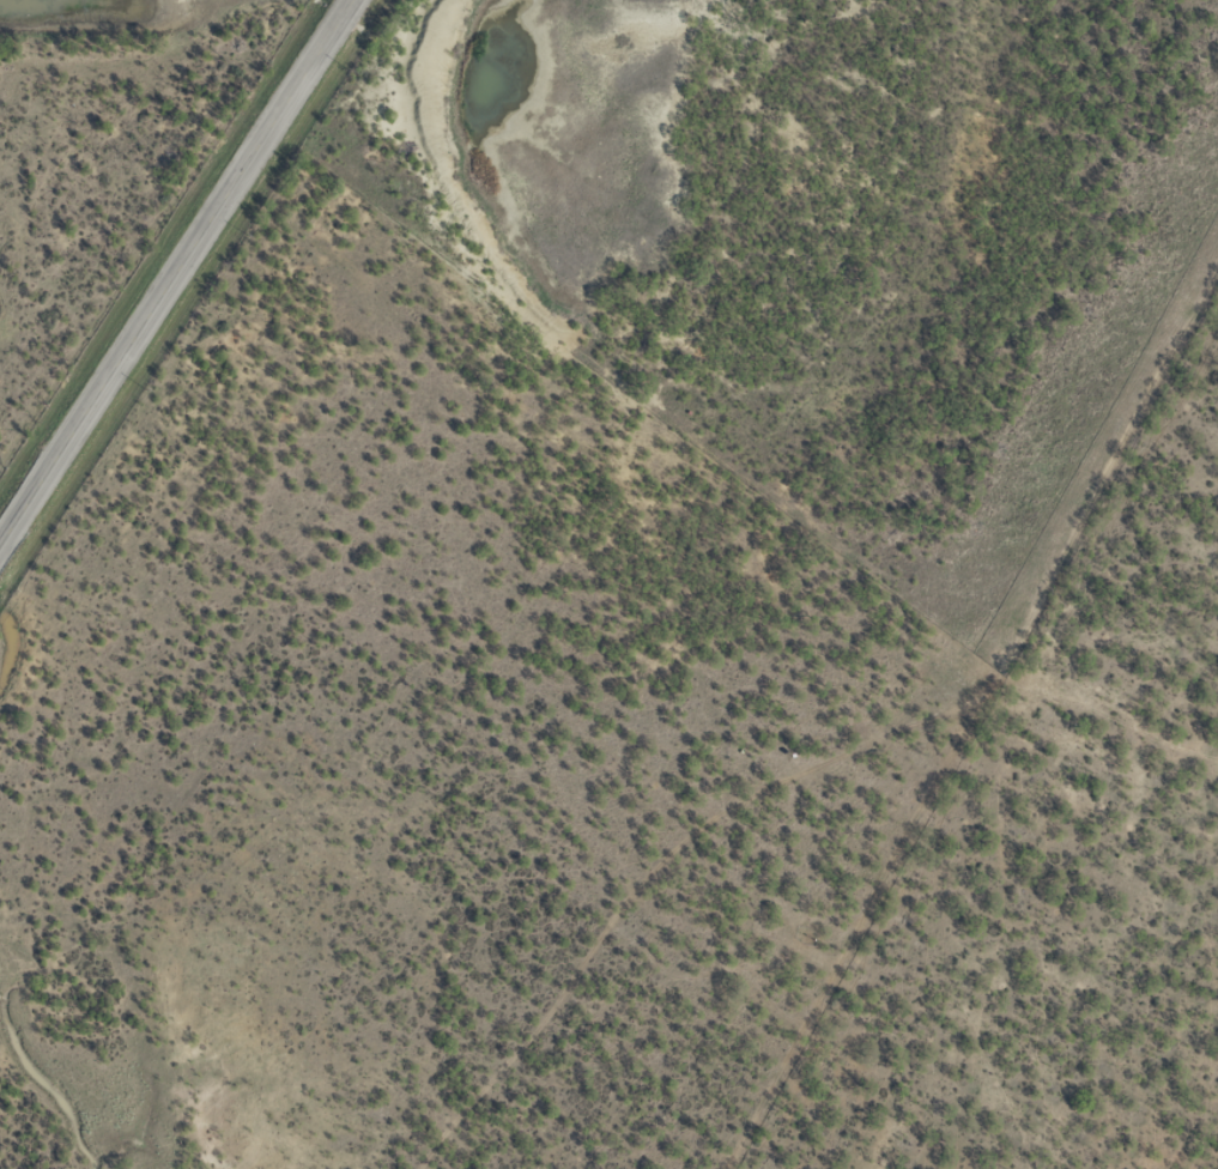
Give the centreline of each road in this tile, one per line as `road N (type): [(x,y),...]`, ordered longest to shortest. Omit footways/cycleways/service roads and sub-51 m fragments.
road 1 (primary): [(0,547),(357,0)]

